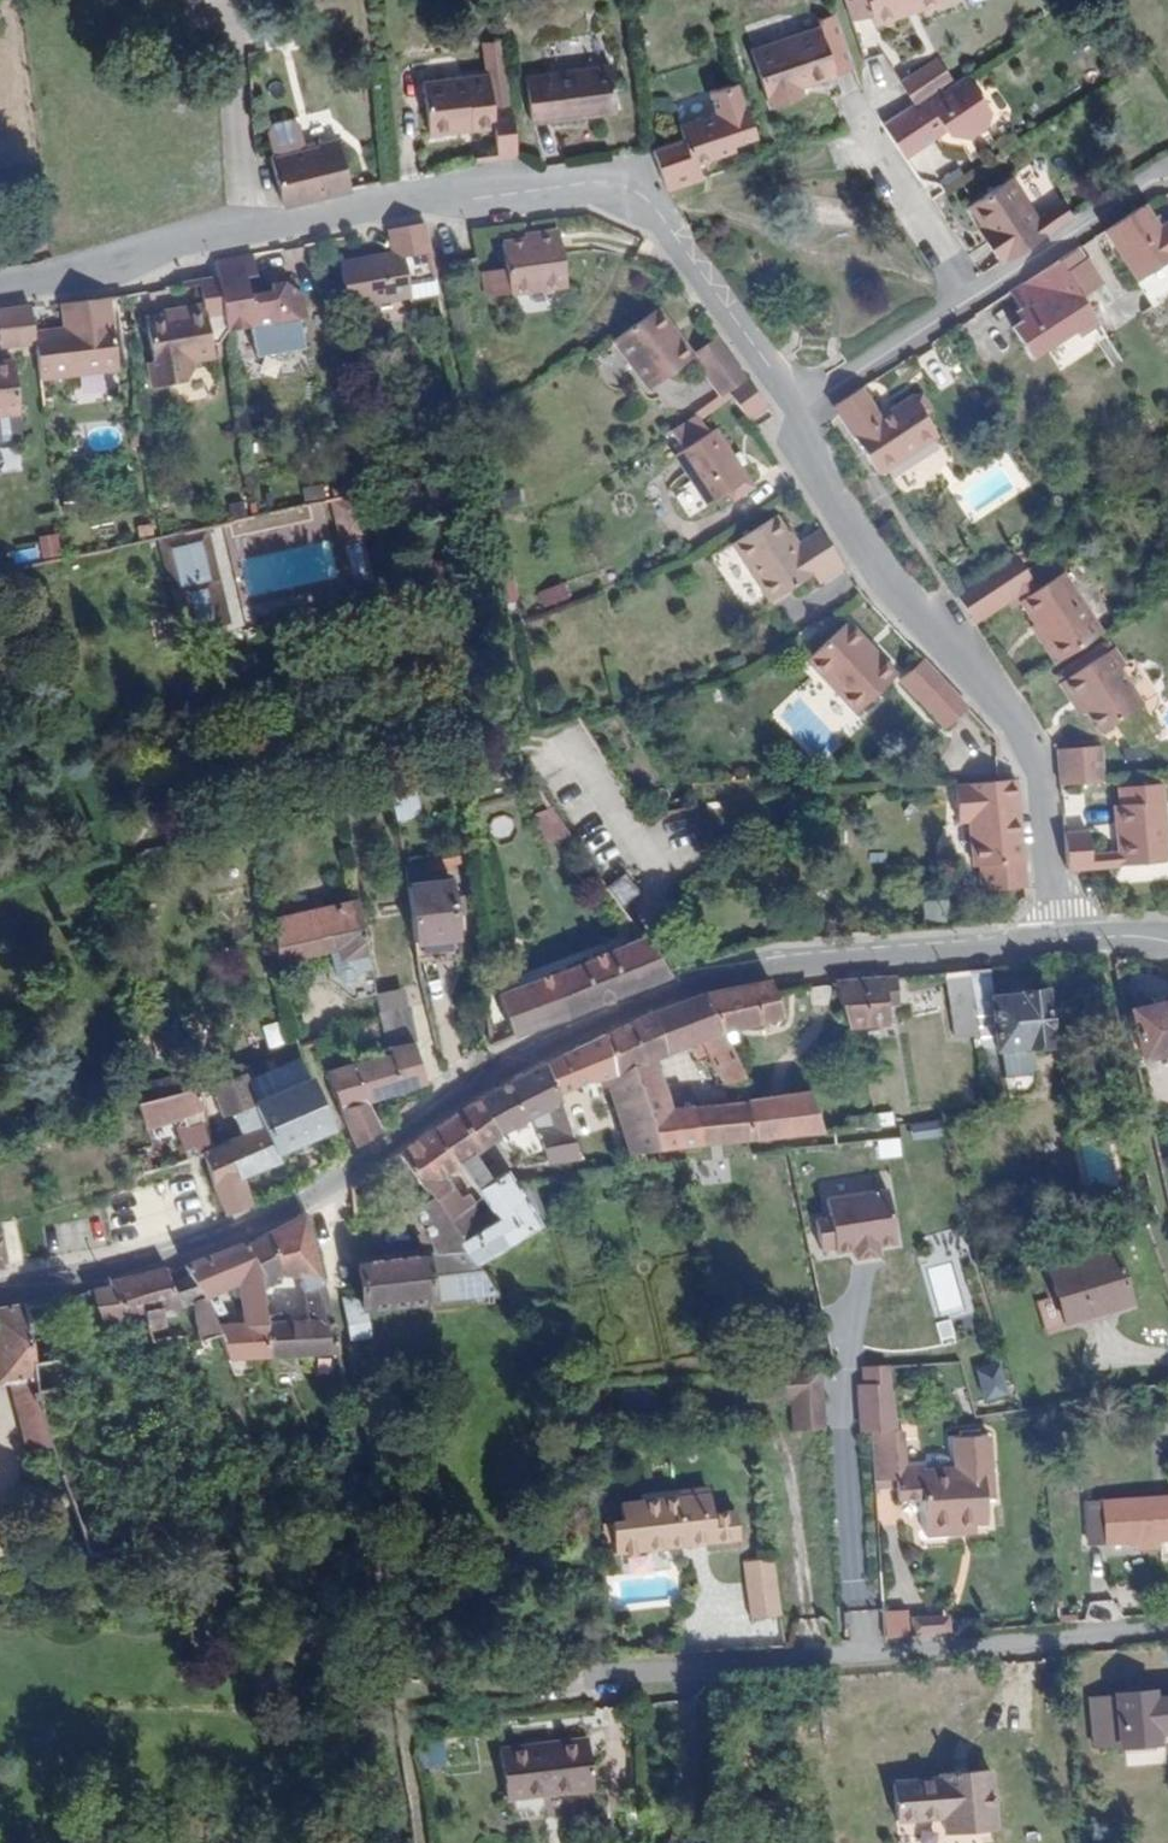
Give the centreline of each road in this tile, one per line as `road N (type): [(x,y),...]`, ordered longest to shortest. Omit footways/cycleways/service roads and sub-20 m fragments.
road 1 (tertiary): [(1063,940),(707,988),(470,1087),(318,1193),(226,1237),(122,1270),(0,1296)]
road 2 (tertiary): [(795,409),(663,218),(626,188),(605,183),(579,180),(244,228),(0,284)]
road 3 (residential): [(543,1687),(1167,1629)]
road 4 (tertiary): [(1063,940),(1042,779),(1028,737),(847,524),(819,482),(795,409)]
road 5 (residential): [(976,295),(1154,180),(1167,179)]
road 6 (residential): [(795,409),(976,295)]
road 7 (residential): [(877,142),(976,295)]

